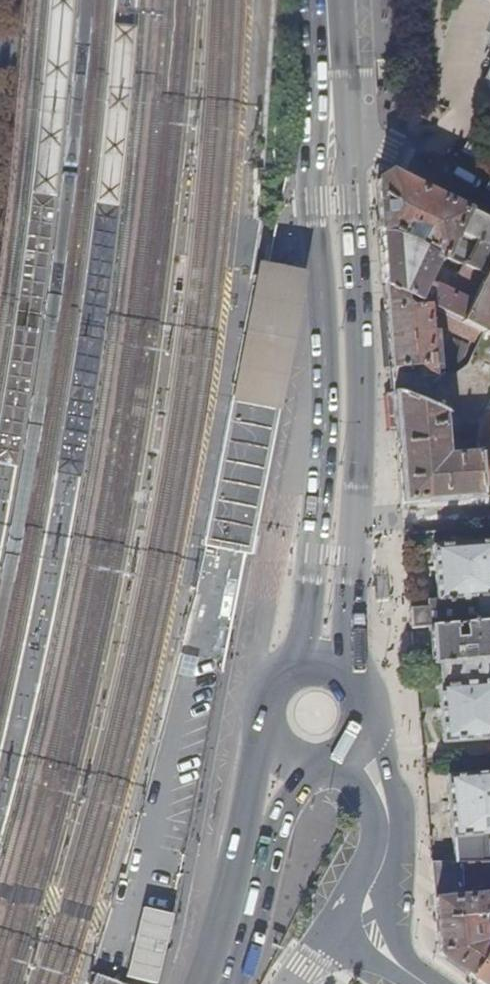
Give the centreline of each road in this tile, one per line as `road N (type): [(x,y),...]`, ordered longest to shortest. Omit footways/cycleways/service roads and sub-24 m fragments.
road 1 (primary): [(312,0),(325,402),(304,656)]
road 2 (primary): [(344,658),(360,400),(351,128)]
road 3 (primary): [(232,983),(282,815),(314,764)]
road 4 (residential): [(243,675),(214,844),(239,846)]
road 5 (residential): [(351,128),(489,199)]
road 6 (primary): [(239,846),(197,983)]
road 7 (primary): [(268,719),(239,846)]
road 8 (primary): [(351,128),(342,0)]
road 9 (residential): [(272,555),(243,675)]

